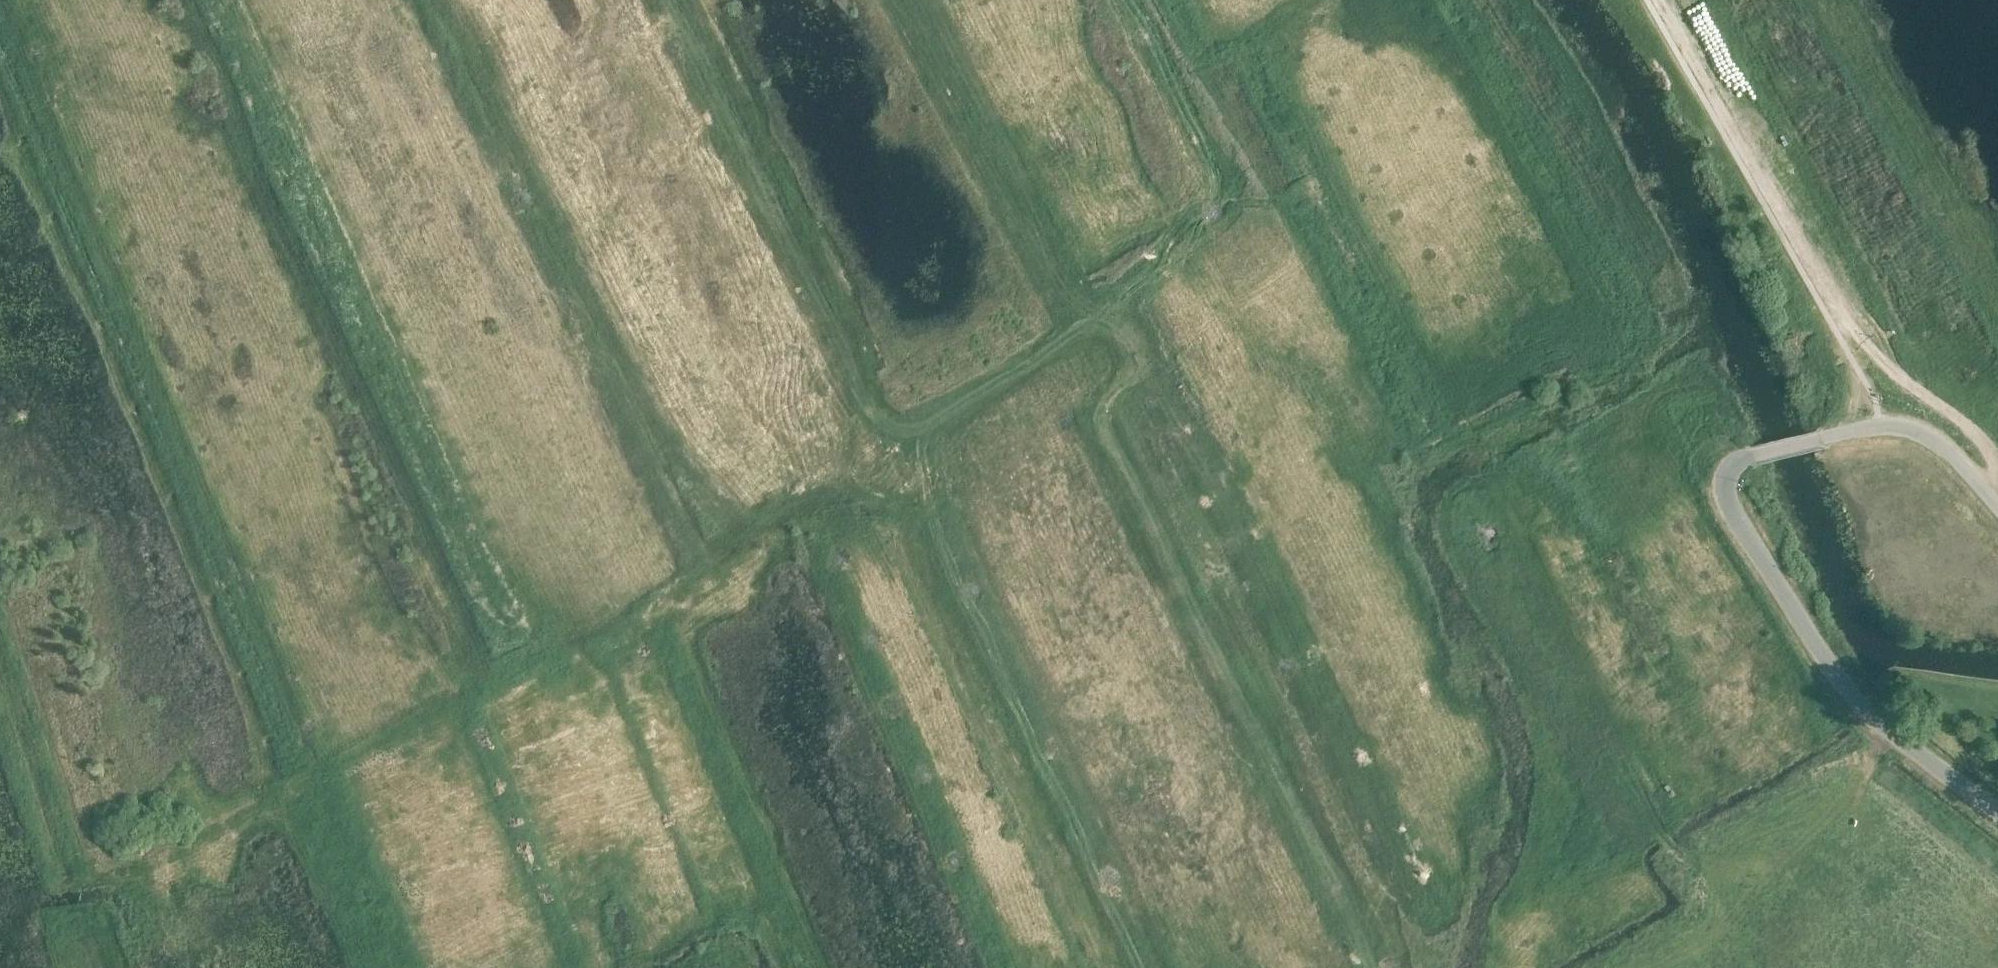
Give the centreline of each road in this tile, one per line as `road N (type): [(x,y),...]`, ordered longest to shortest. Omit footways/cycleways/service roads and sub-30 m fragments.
road 1 (track): [(1997,469),(1961,418),(1865,342),(1663,0)]
road 2 (tertiary): [(1997,812),(1884,727),(1828,665),(1727,499),(1729,471),(1761,452)]
road 3 (tertiary): [(1997,508),(1948,451),(1908,427),(1880,425),(1761,452)]

